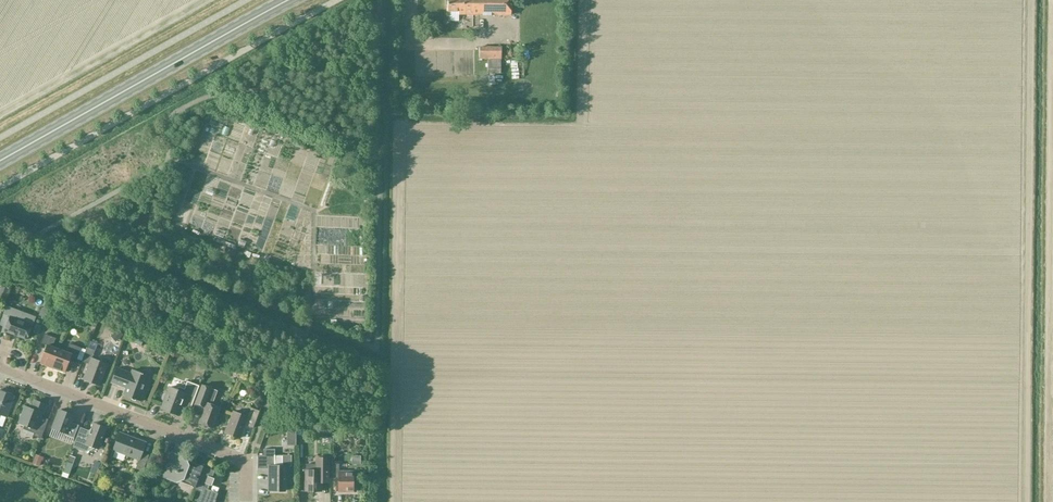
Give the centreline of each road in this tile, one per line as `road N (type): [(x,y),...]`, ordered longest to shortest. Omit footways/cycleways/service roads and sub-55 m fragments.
road 1 (track): [(1050,0),(1043,501)]
road 2 (track): [(1026,501),(1030,0)]
road 3 (secondary): [(0,161),(289,0)]
road 4 (residential): [(246,501),(246,460),(0,367)]

